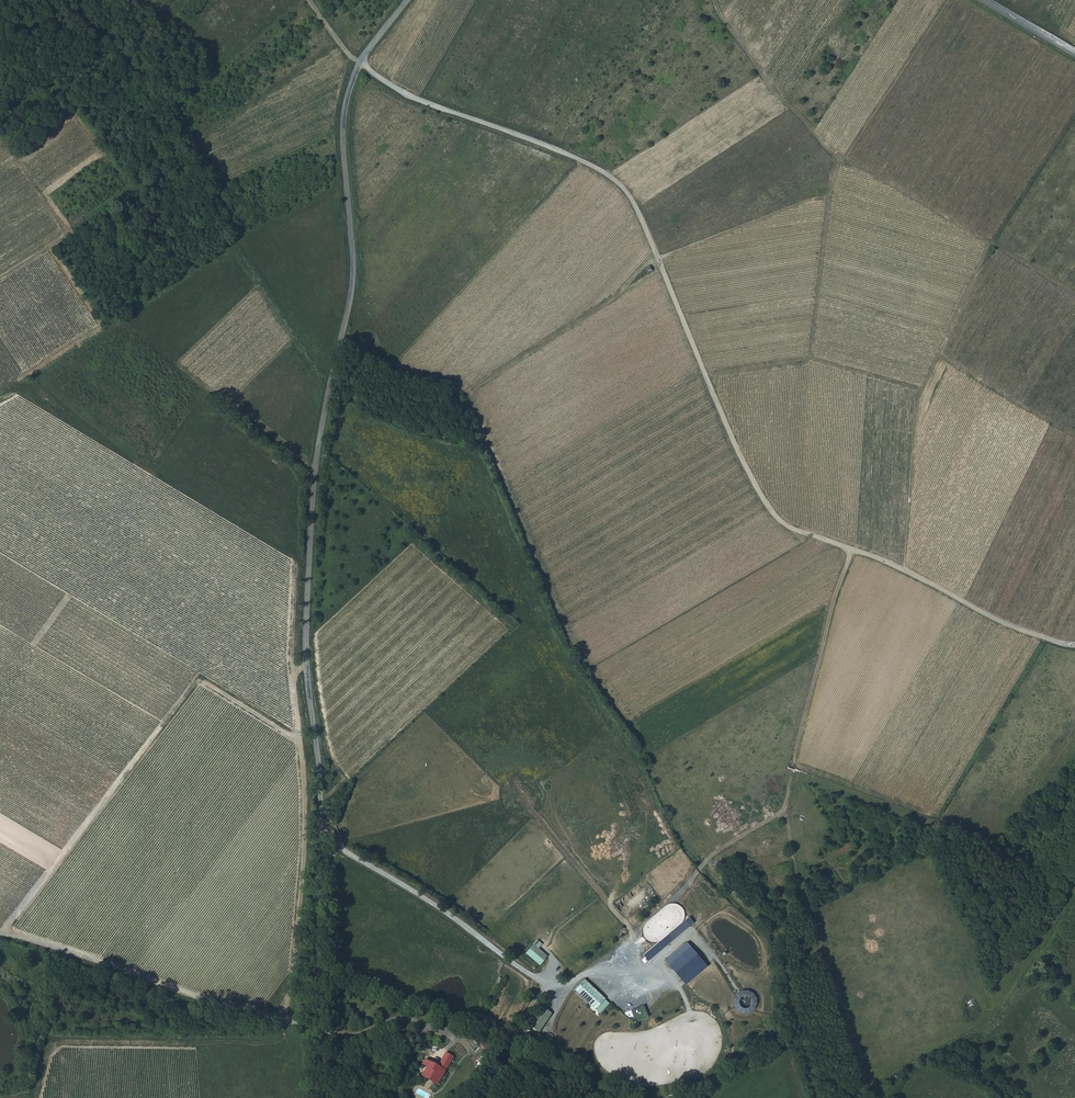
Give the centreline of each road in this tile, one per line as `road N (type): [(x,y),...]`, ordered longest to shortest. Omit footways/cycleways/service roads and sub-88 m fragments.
road 1 (unclassified): [(322,1097),(311,960),(321,830),(305,639),(311,530),(320,434),(354,266),(344,114),(359,64),(409,0)]
road 2 (track): [(311,0),(378,78),(559,152),(625,192),(719,410),(776,518),(875,557),(996,620),(1074,646)]
road 3 (track): [(638,938),(709,858),(786,802),(852,548)]
road 4 (track): [(316,471),(125,324),(0,401)]
road 5 (track): [(315,1030),(0,934)]
road 6 (track): [(1,934),(200,679)]
road 7 (track): [(713,0),(786,102),(837,158)]
road 8 (track): [(531,810),(638,938)]

